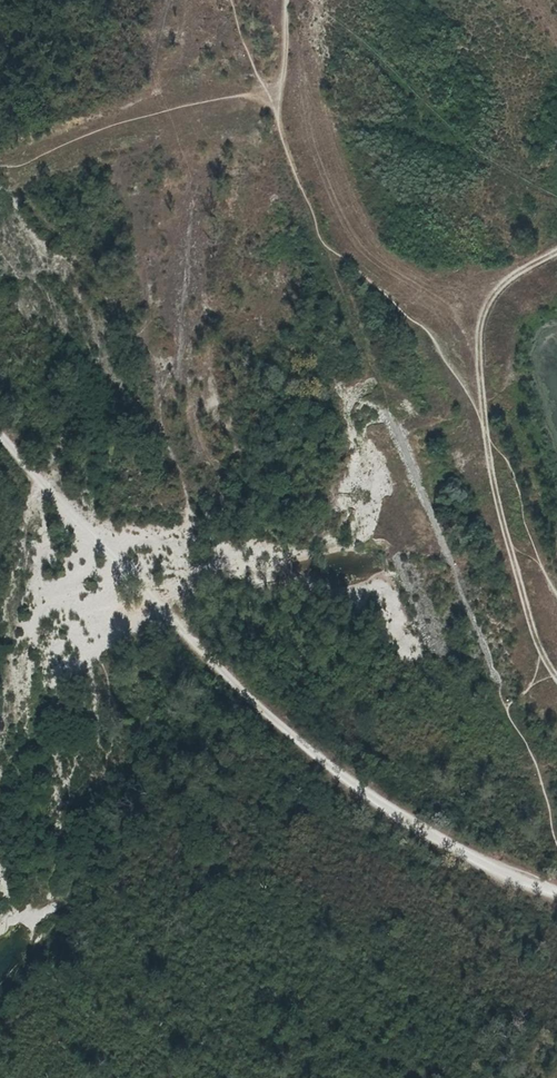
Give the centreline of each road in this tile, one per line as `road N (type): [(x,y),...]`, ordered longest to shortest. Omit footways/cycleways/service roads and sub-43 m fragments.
road 1 (track): [(556,895),(421,831),(329,766),(231,680),(0,435)]
road 2 (track): [(556,679),(540,649),(484,426),(467,392),(427,330),(327,249)]
road 3 (track): [(267,91),(192,105),(89,134),(22,166),(0,165)]
road 4 (track): [(484,426),(478,341),(484,306),(512,275),(556,252)]

